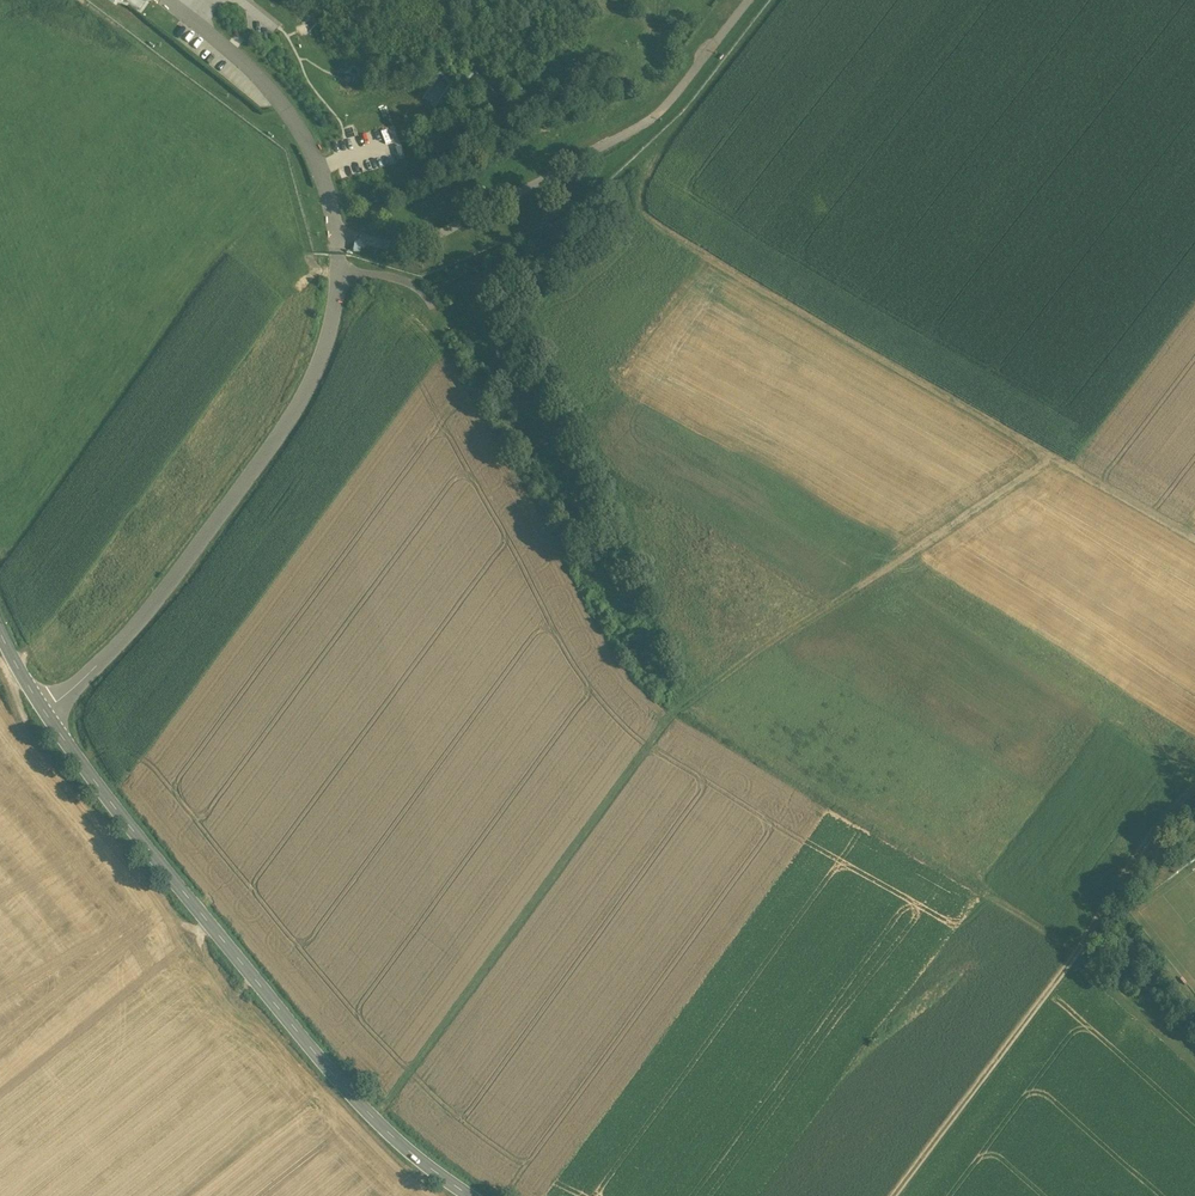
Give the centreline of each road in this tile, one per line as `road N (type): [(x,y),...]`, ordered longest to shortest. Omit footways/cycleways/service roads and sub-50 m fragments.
road 1 (track): [(375,1120),(676,716),(1059,461),(649,223),(639,210),(640,194),(674,138),(777,0)]
road 2 (tertiary): [(43,711),(366,1112),(468,1195)]
road 3 (unclassified): [(342,256),(324,356),(303,401),(139,623),(43,711)]
road 4 (track): [(1059,461),(1194,539)]
road 5 (track): [(434,308),(410,283),(317,270),(310,257)]

